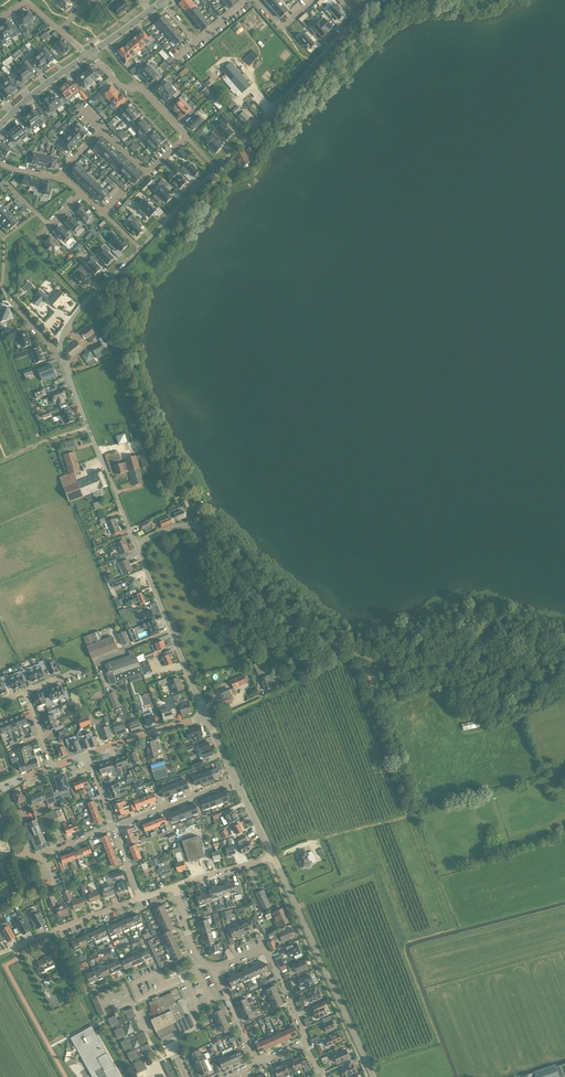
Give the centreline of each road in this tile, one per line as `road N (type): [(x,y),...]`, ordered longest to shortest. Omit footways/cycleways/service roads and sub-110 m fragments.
road 1 (unclassified): [(136,544),(174,527),(201,529),(273,606),(389,665),(449,662),(521,682),(564,676)]
road 2 (residential): [(62,358),(61,341),(81,307),(376,0)]
road 3 (residential): [(62,175),(101,131),(147,173),(185,137),(140,87),(123,88),(90,53)]
road 4 (residential): [(373,1076),(273,856)]
road 5 (residential): [(136,544),(62,358)]
road 6 (residential): [(207,716),(136,544)]
road 7 (residential): [(305,1042),(269,952),(214,968)]
road 8 (residential): [(141,898),(0,954)]
road 9 (residential): [(113,827),(236,779)]
road 10 (residential): [(85,754),(207,716)]

